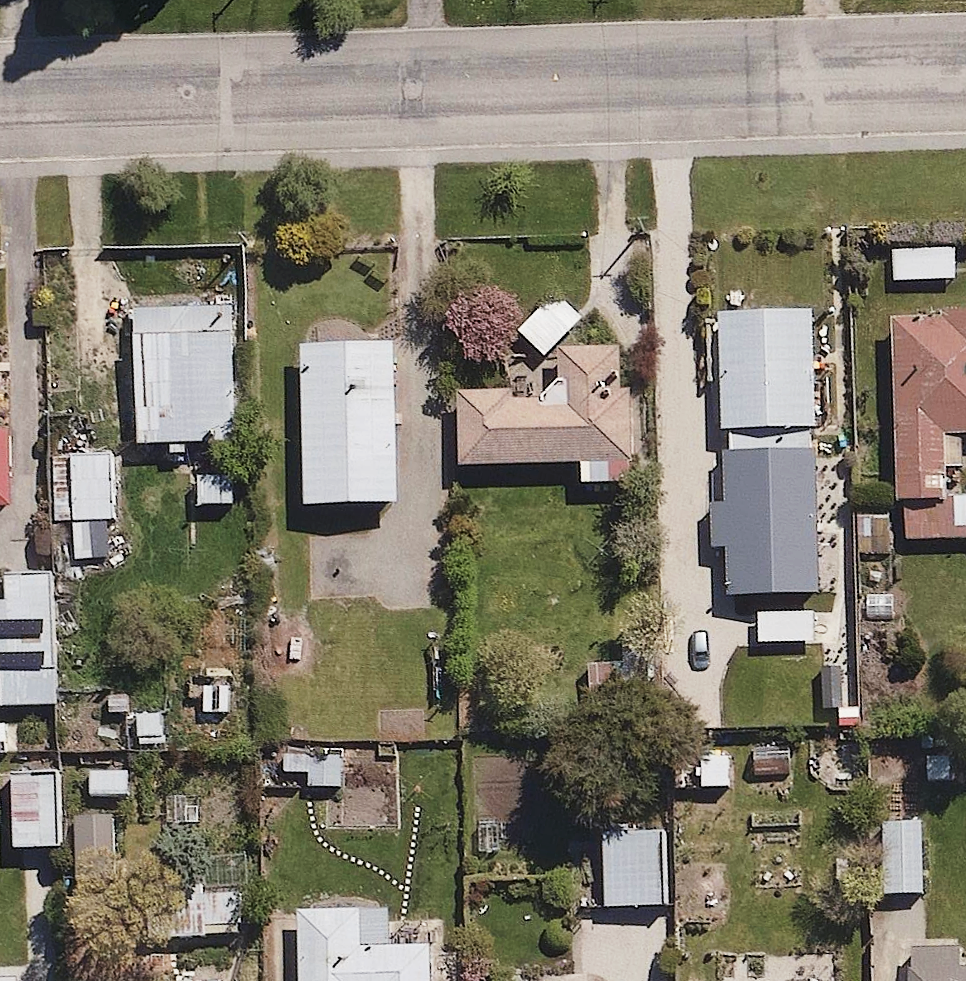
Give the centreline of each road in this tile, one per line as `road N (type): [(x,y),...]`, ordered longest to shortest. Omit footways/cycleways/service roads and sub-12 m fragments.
road 1 (residential): [(0,100),(965,71)]

